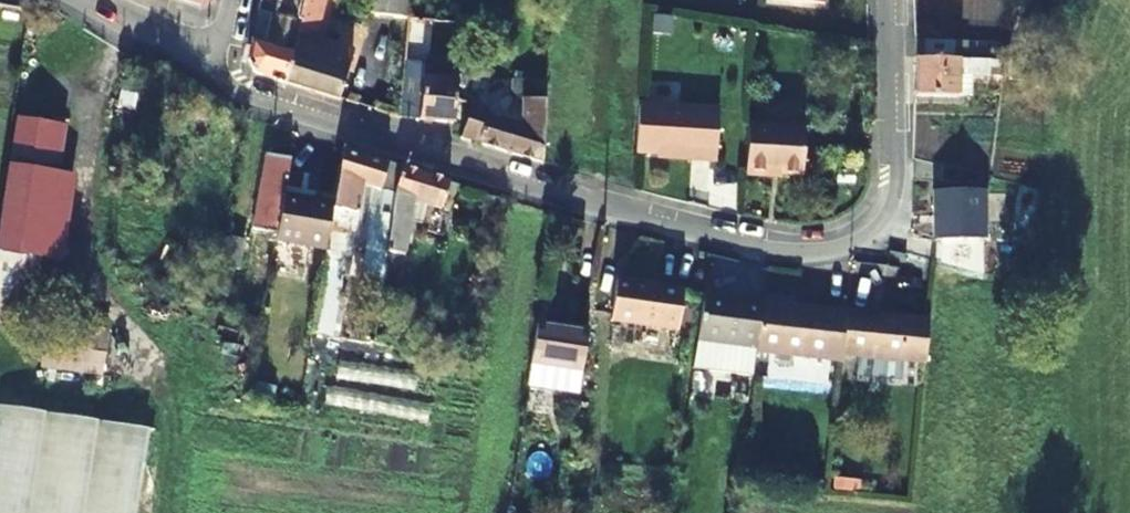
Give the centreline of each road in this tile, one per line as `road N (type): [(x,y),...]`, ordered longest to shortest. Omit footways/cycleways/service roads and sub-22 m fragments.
road 1 (residential): [(886,0),(888,184),(873,232),(833,249),(781,254),(714,239),(282,110),(217,76)]
road 2 (residential): [(217,76),(74,0)]

